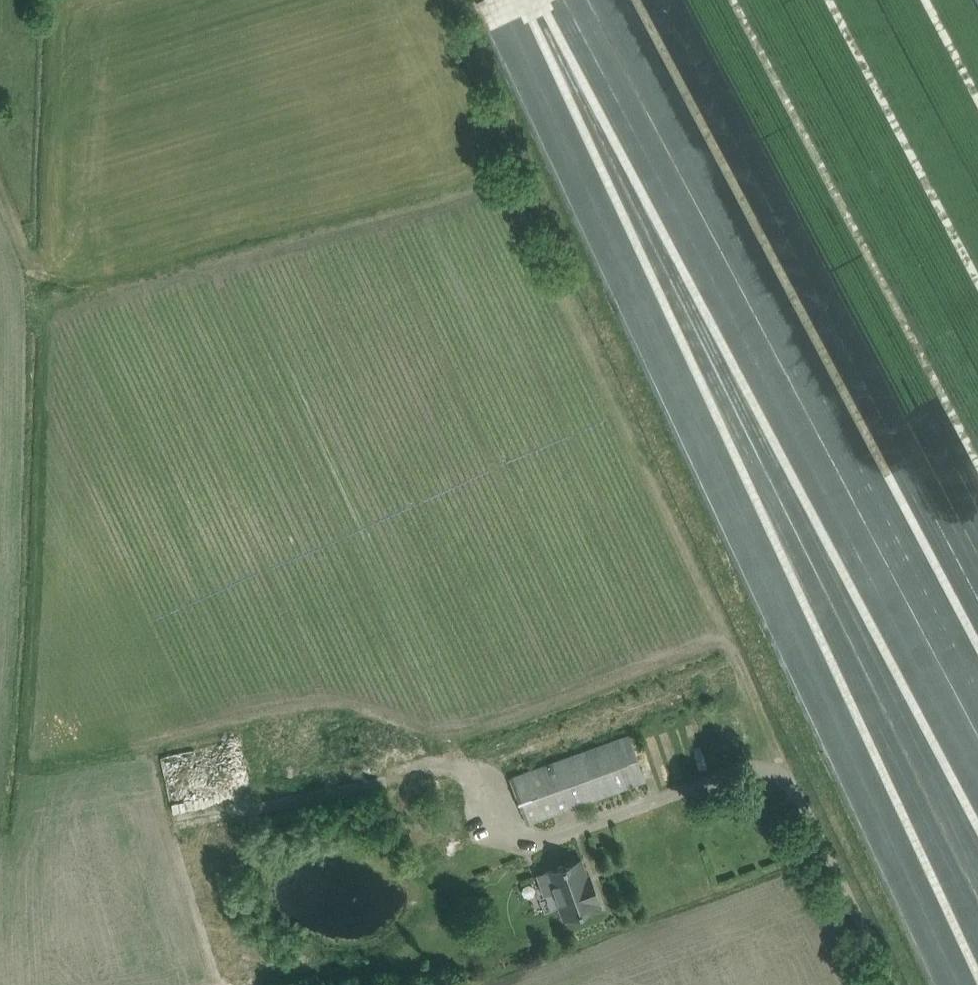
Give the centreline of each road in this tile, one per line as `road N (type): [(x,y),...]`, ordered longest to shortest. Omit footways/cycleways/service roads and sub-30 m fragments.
road 1 (unclassified): [(883,984),(788,780),(747,769),(657,794)]
road 2 (track): [(788,780),(730,648)]

